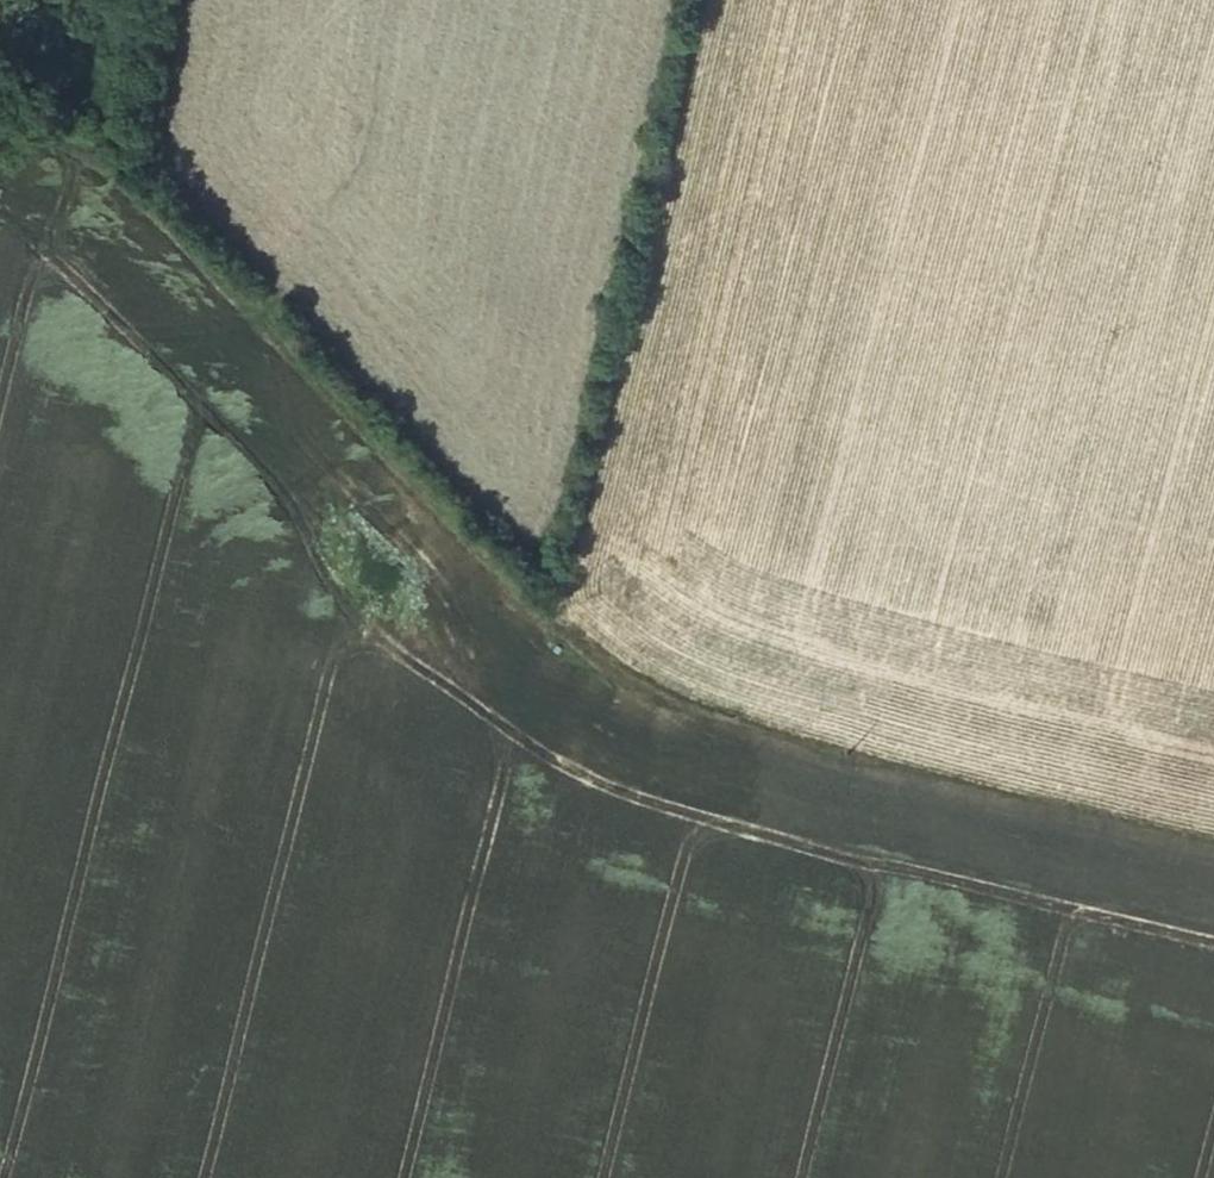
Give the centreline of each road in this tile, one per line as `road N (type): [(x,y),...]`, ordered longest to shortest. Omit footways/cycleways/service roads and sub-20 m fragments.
road 1 (track): [(0,113),(54,135),(117,177),(545,618),(808,821)]

